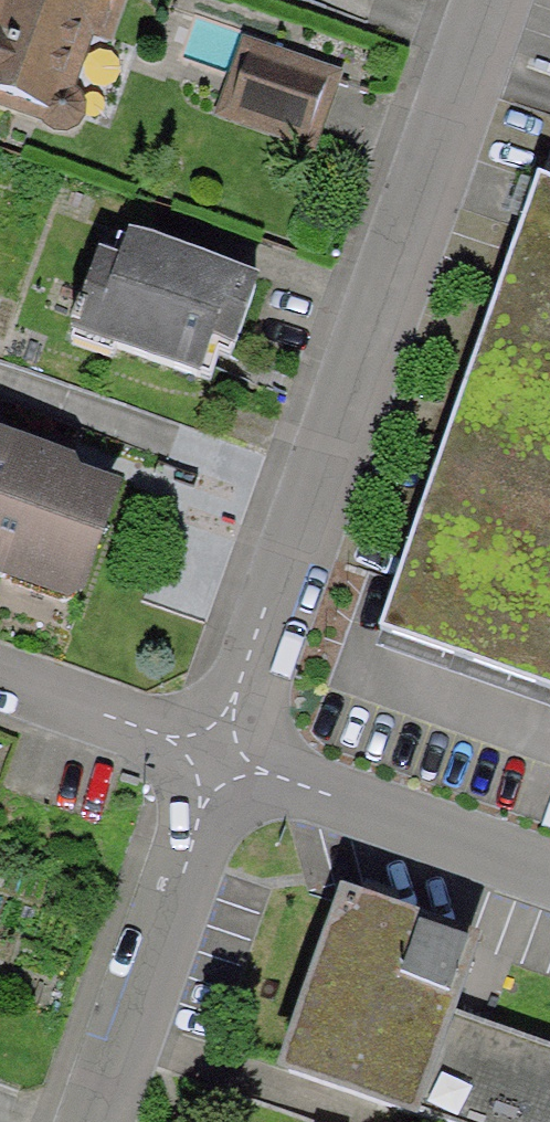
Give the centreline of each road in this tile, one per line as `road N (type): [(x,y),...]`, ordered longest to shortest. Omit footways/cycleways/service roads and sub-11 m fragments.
road 1 (residential): [(209,757),(497,0)]
road 2 (residential): [(86,1121),(209,757)]
road 3 (residential): [(209,757),(549,882)]
road 4 (residential): [(0,683),(209,757)]

